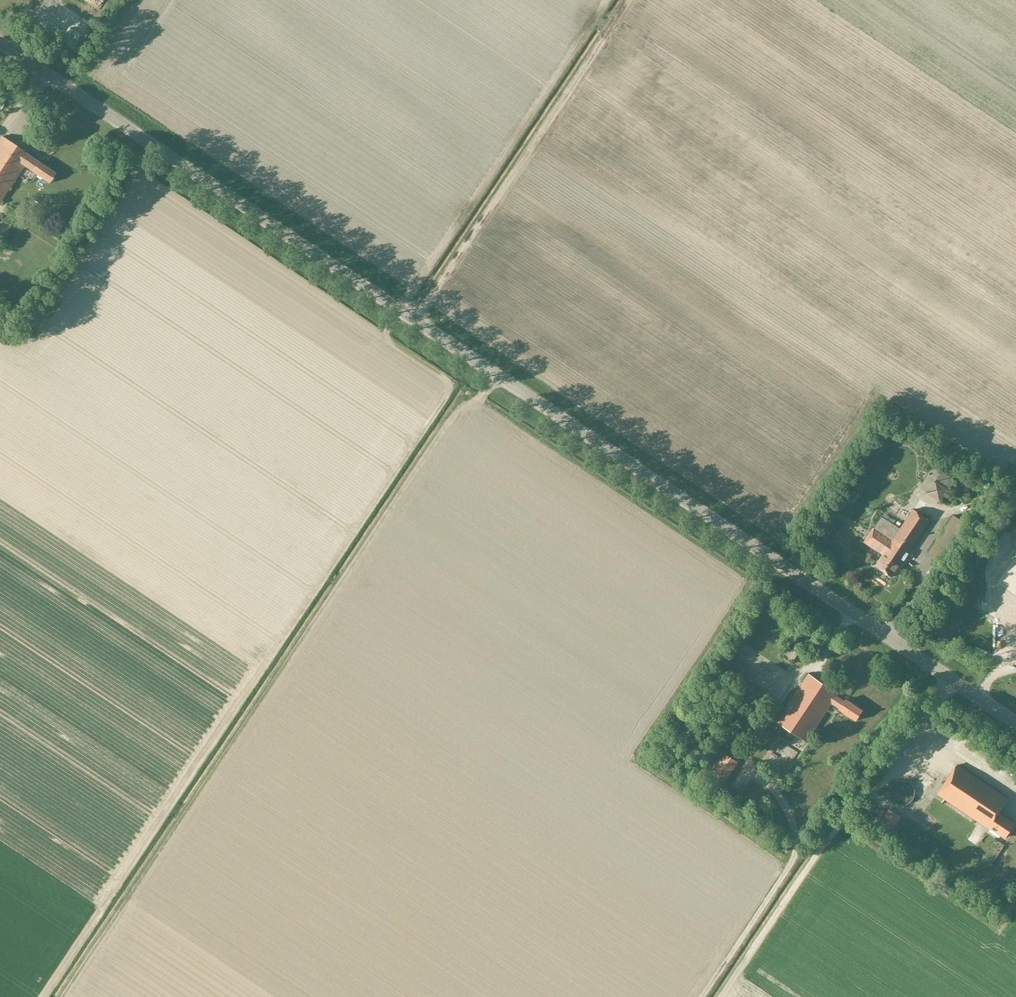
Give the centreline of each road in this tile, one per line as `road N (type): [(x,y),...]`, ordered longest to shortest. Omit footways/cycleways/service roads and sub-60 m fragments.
road 1 (secondary): [(1015,723),(0,43)]

